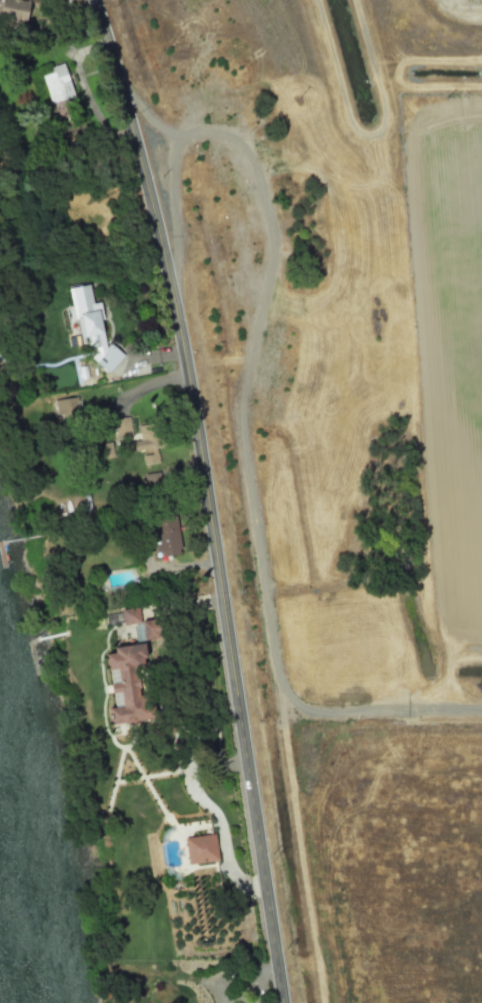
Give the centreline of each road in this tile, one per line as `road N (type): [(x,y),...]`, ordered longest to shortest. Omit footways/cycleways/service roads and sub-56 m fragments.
road 1 (secondary): [(285,1002),(186,353),(97,0)]

